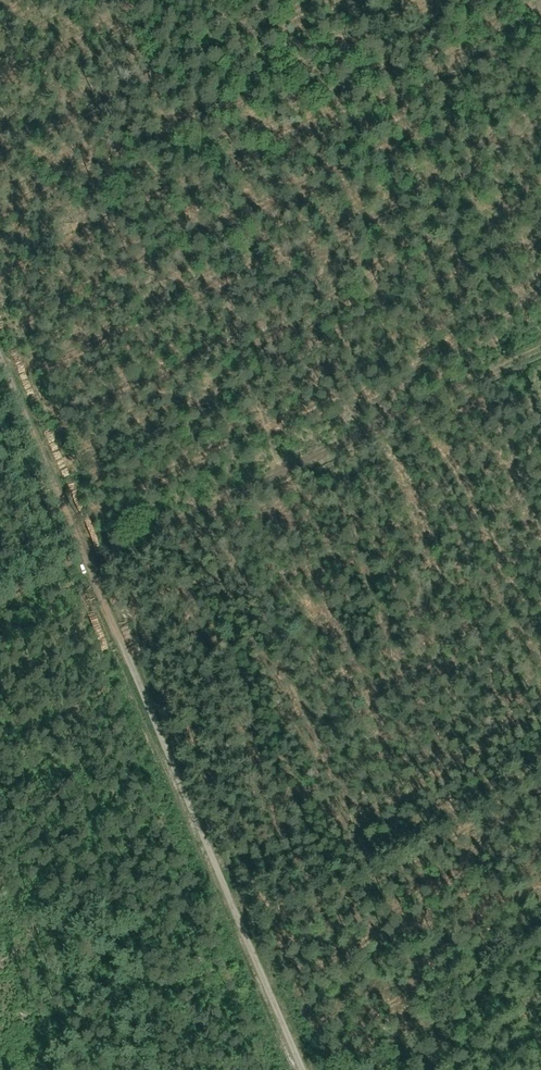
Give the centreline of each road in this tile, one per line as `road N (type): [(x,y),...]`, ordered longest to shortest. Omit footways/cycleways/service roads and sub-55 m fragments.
road 1 (track): [(0,364),(297,1069)]
road 2 (track): [(0,610),(540,349)]

